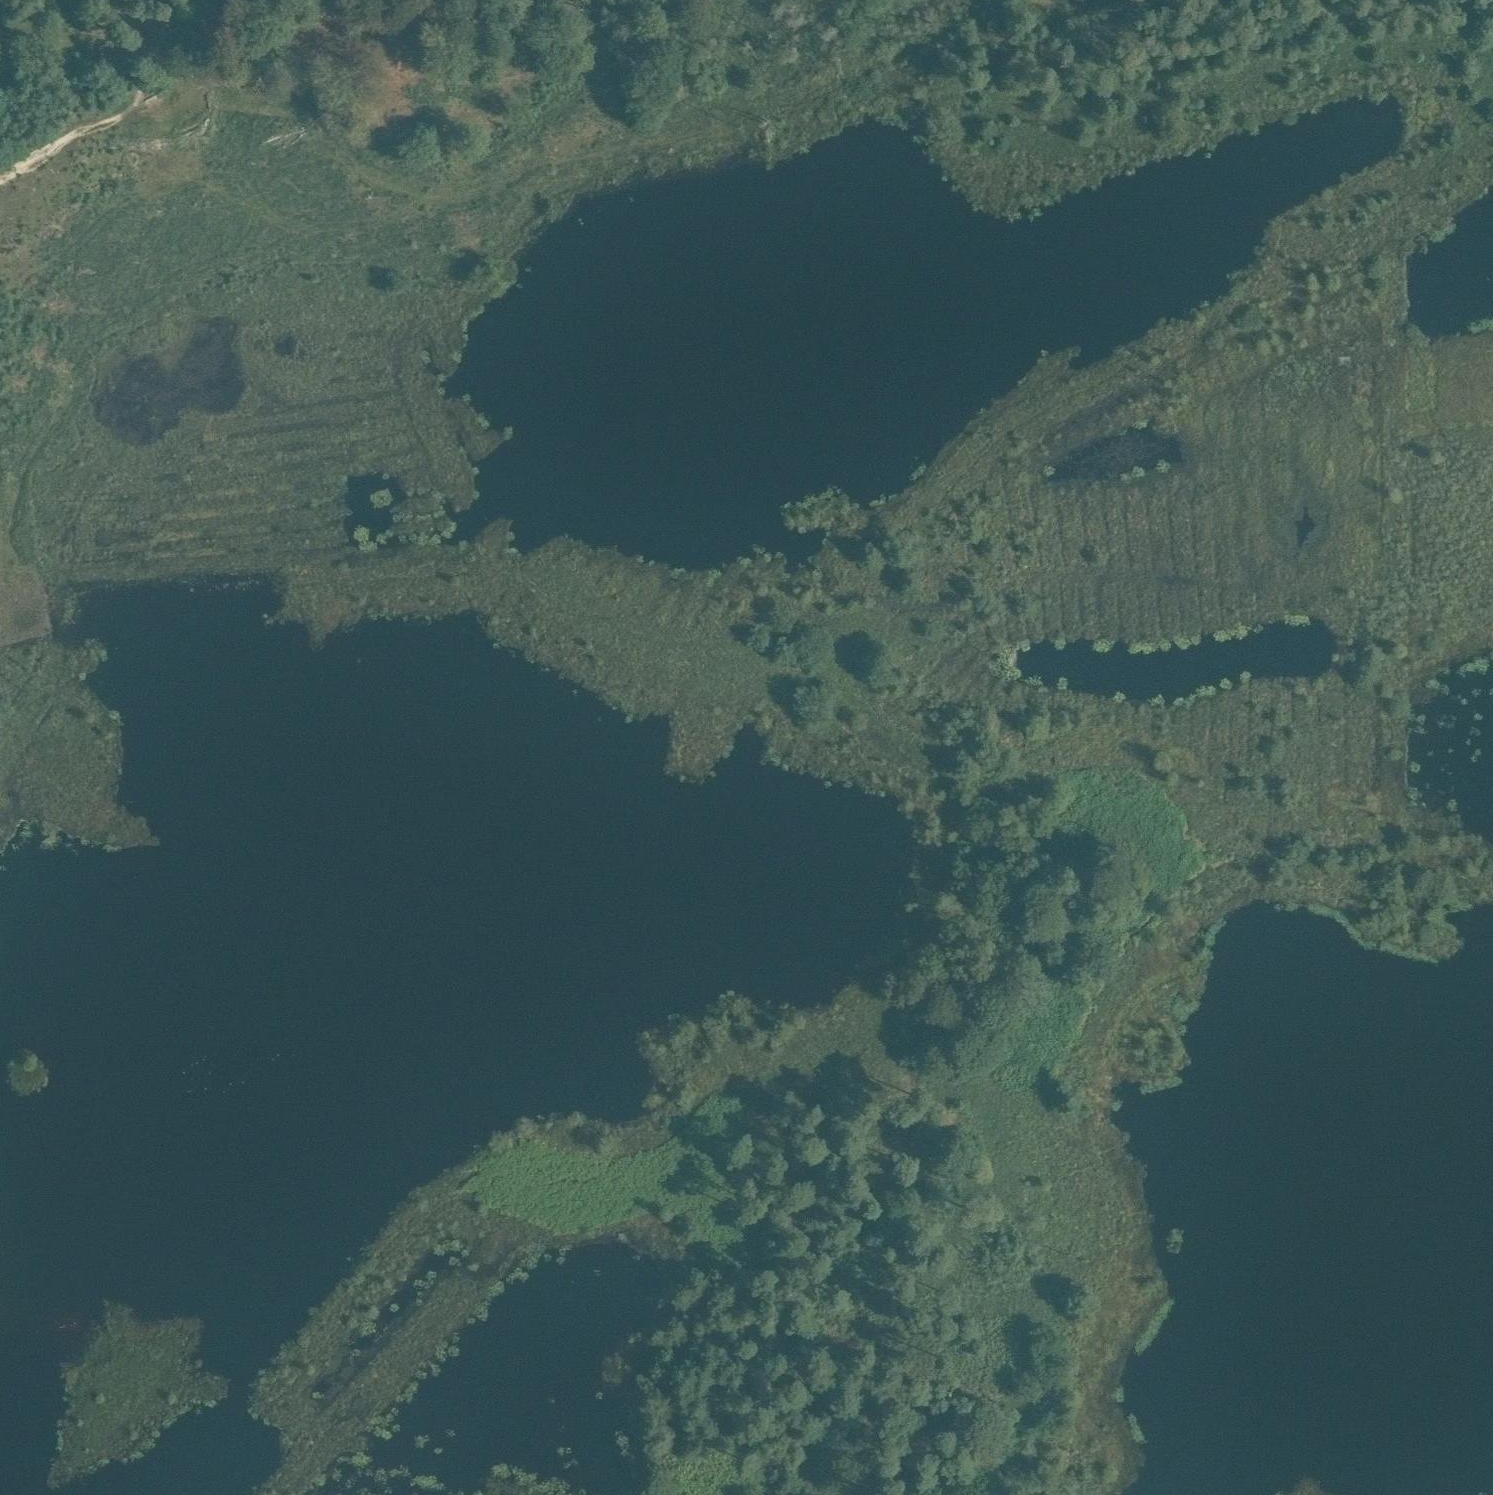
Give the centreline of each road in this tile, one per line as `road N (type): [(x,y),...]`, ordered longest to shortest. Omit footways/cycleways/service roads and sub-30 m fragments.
road 1 (track): [(0,14),(159,30)]

